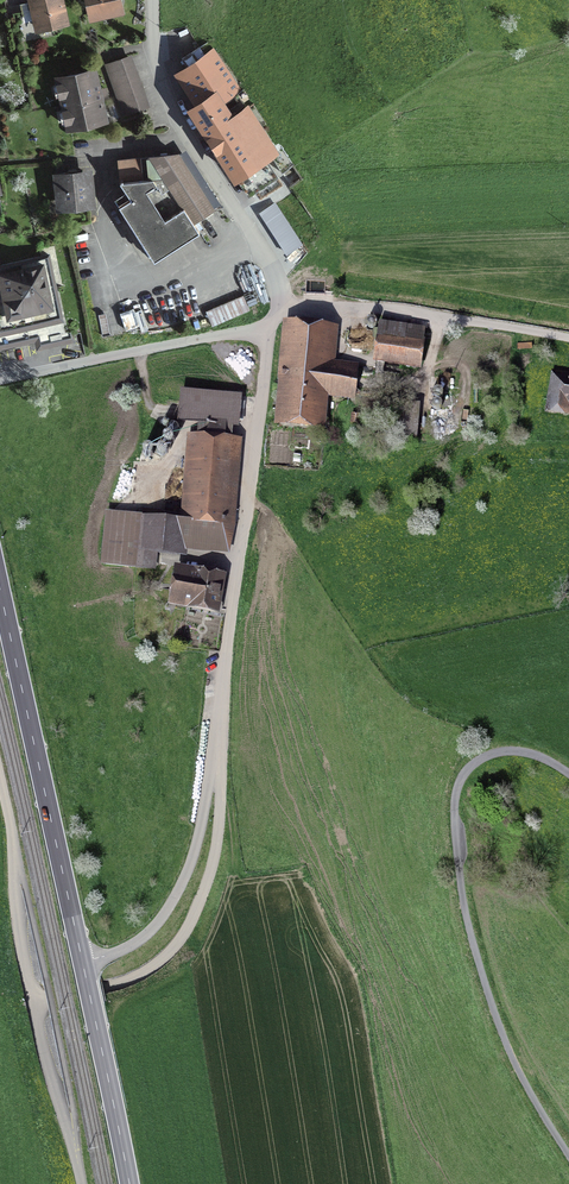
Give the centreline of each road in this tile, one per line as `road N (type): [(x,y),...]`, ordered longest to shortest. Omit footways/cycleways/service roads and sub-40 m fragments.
road 1 (unclassified): [(280,306),(265,353),(214,739)]
road 2 (secondary): [(0,593),(85,961)]
road 3 (unclassified): [(214,739),(217,834),(182,937),(141,975),(34,1005)]
road 4 (unclassified): [(280,306),(248,226),(172,110),(156,64),(151,0)]
road 5 (unclassified): [(214,739),(200,827),(170,903),(137,942),(85,961)]
road 6 (secondary): [(85,961),(130,1183)]
road 7 (unclassified): [(0,783),(34,1005)]
road 8 (unclassified): [(34,1005),(81,1183)]

